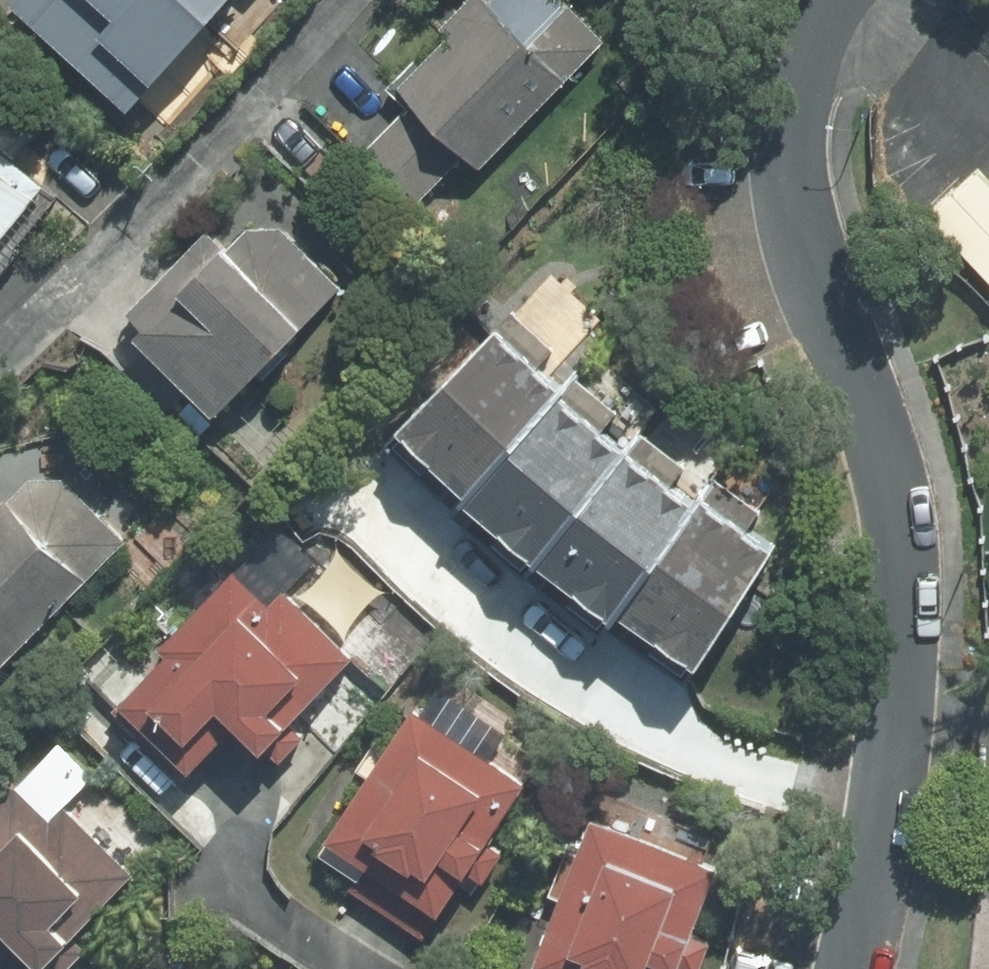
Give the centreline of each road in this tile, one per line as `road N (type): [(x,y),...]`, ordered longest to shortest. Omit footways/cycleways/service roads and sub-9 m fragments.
road 1 (residential): [(851,968),(884,802),(904,611),(896,518),(794,205),(795,110),(832,0)]

